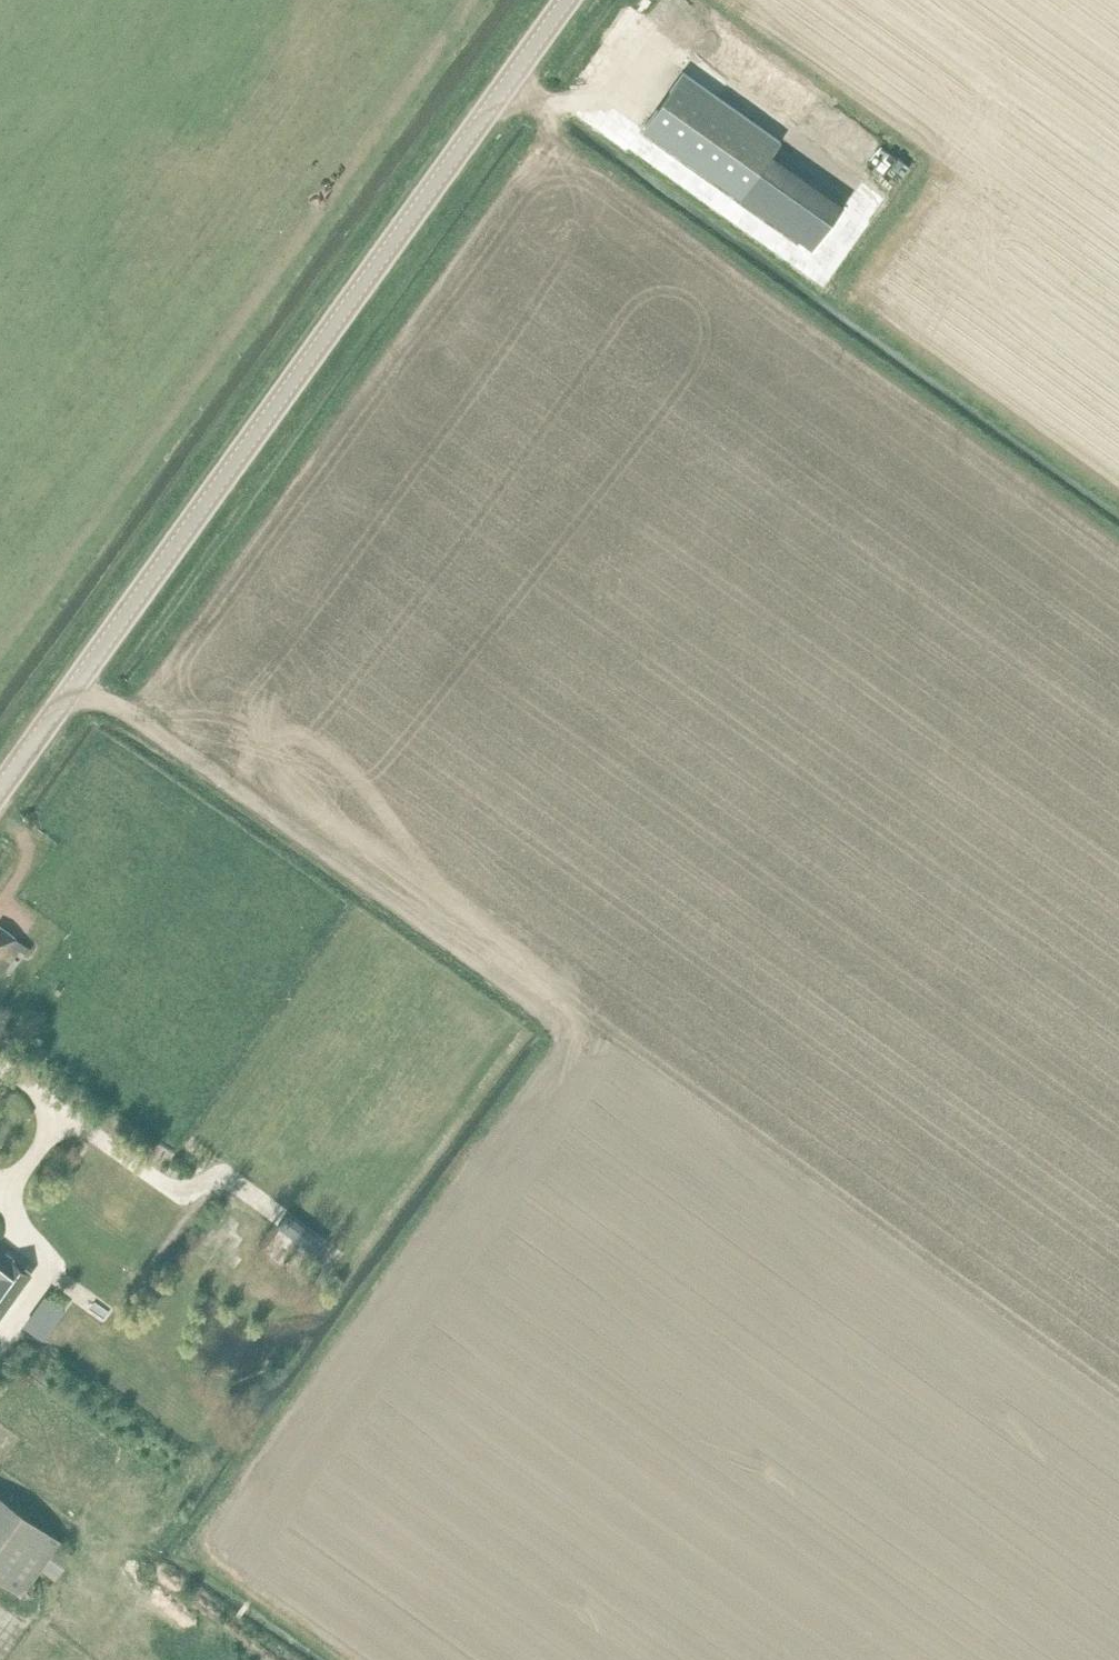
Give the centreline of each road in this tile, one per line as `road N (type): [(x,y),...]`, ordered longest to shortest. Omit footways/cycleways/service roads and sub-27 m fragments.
road 1 (unclassified): [(0,788),(564,0)]

